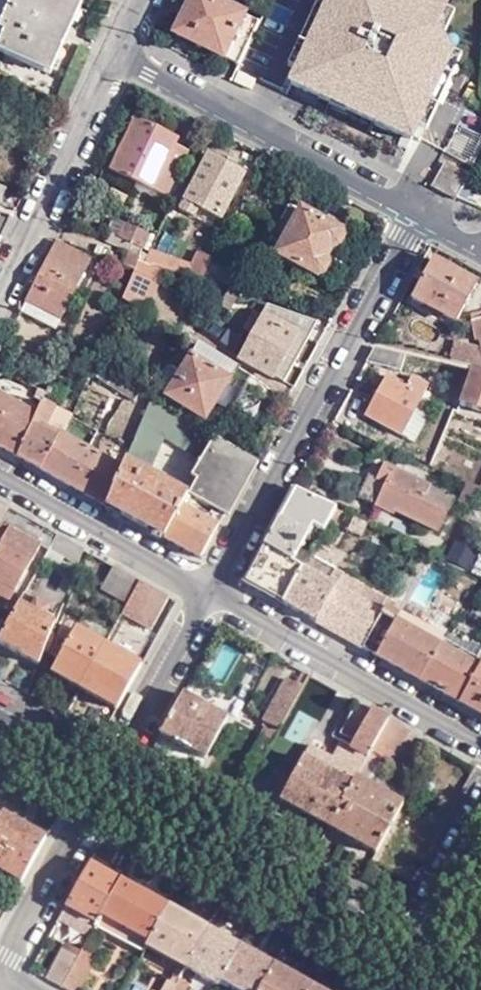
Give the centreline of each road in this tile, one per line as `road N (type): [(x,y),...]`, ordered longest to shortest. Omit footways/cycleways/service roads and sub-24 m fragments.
road 1 (residential): [(417,213),(206,589)]
road 2 (tertiary): [(102,775),(405,949)]
road 3 (residential): [(417,213),(115,50)]
road 4 (residential): [(206,589),(480,745)]
road 5 (residential): [(0,309),(115,50)]
road 6 (residential): [(0,476),(206,589)]
road 7 (residential): [(102,775),(0,971)]
road 8 (residential): [(206,589),(102,775)]
road 9 (residential): [(405,949),(480,815)]

